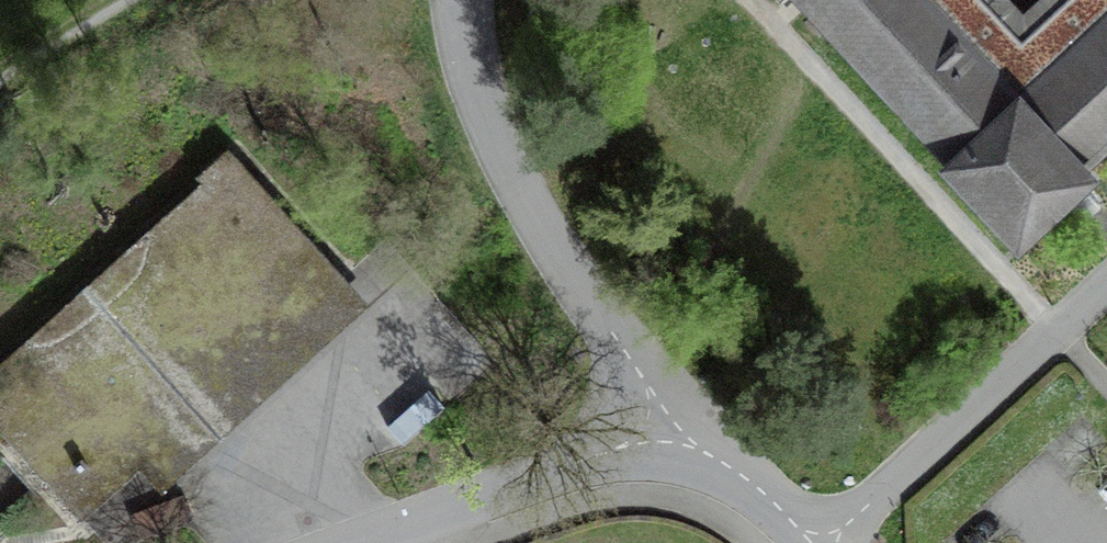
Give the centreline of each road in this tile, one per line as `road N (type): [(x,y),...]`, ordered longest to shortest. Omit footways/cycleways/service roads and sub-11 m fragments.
road 1 (unclassified): [(714,448),(495,153),(464,0)]
road 2 (residential): [(714,448),(361,542)]
road 3 (unclassified): [(799,542),(714,448)]

